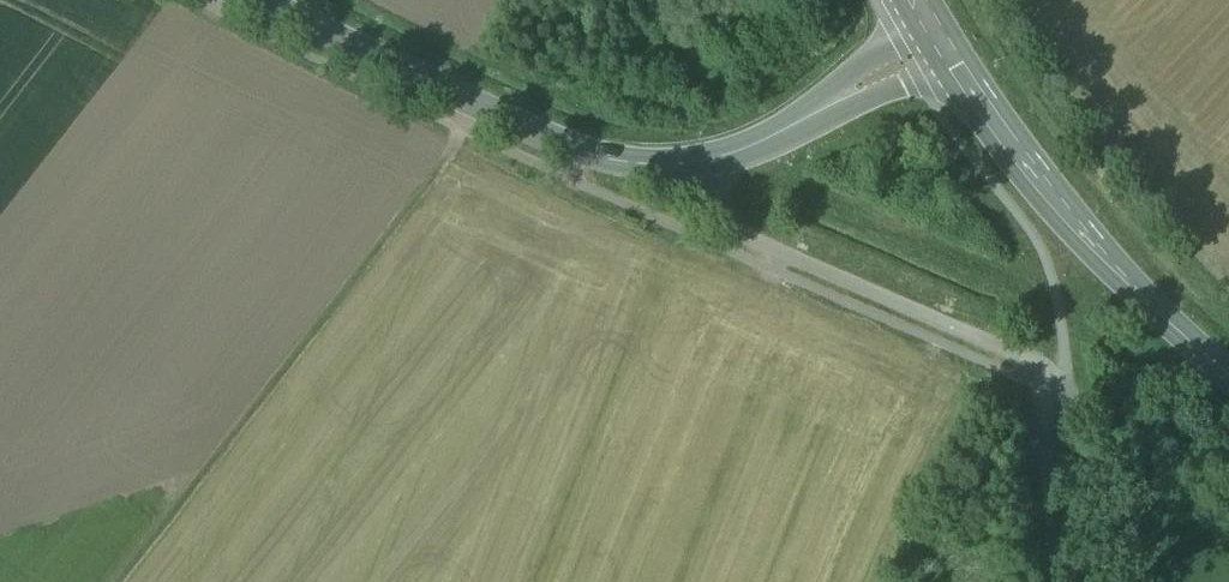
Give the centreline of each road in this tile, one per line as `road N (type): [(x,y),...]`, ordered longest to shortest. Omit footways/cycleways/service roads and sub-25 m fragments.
road 1 (unclassified): [(711,163),(739,237),(1039,361),(1048,459)]
road 2 (tertiary): [(245,0),(592,157),(649,168),(711,163)]
road 3 (tertiary): [(941,44),(1116,274),(1228,373)]
road 4 (tertiary): [(711,163),(941,44)]
road 5 (track): [(1048,459),(1057,581)]

